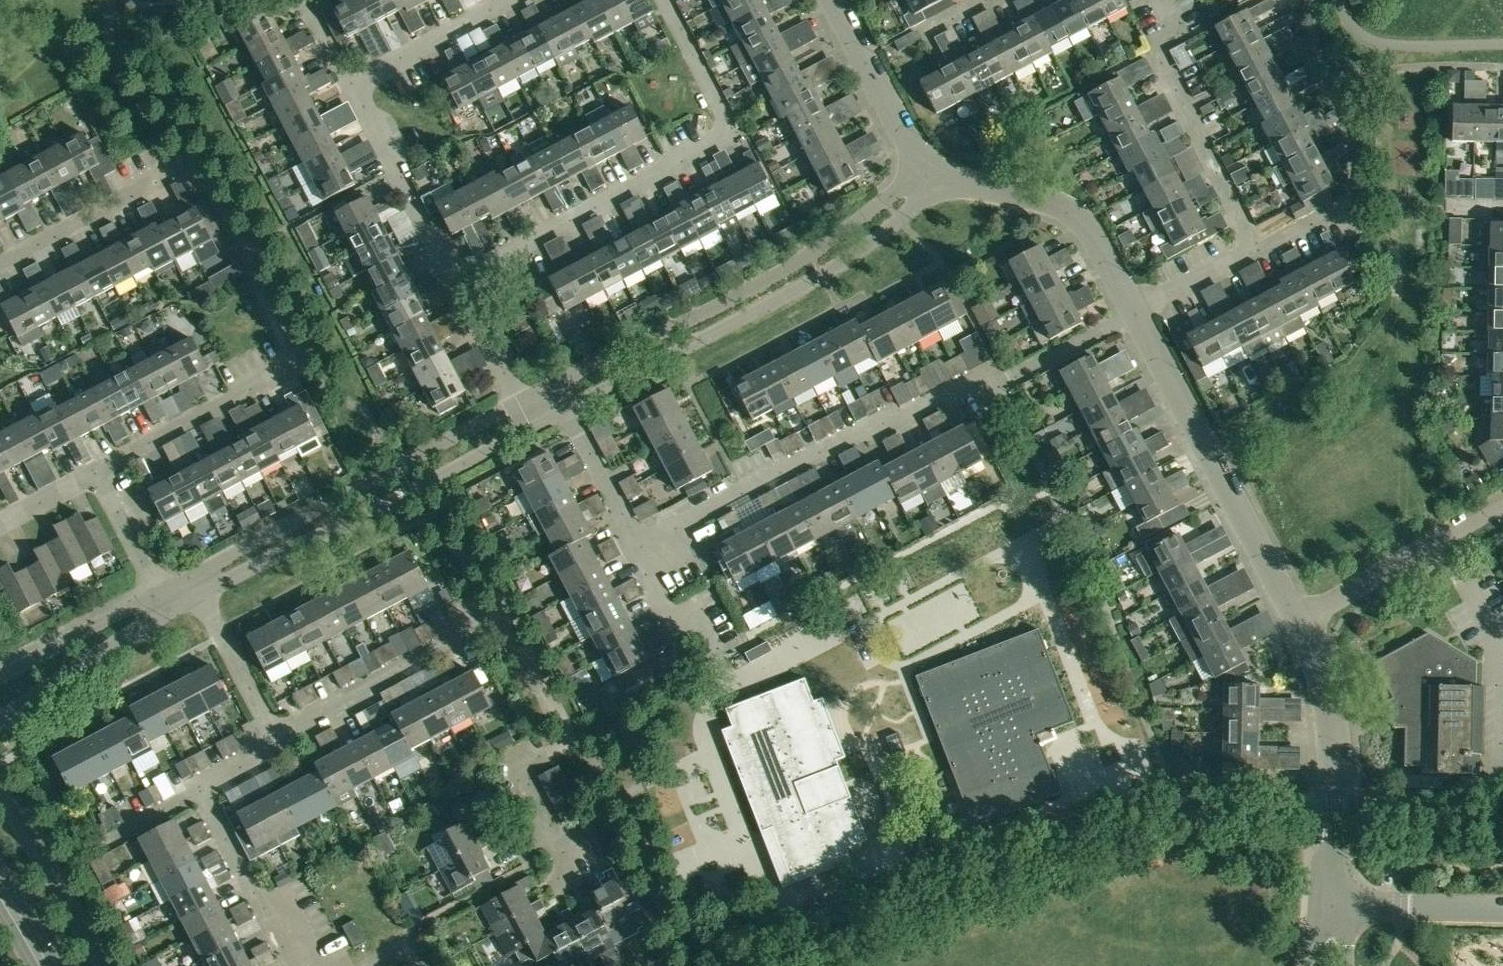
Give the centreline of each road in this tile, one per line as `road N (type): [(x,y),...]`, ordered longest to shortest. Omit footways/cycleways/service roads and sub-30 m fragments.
road 1 (residential): [(634,546),(932,400),(1002,380),(1135,313)]
road 2 (residential): [(275,737),(504,615),(574,743),(518,773),(552,839)]
road 3 (residential): [(455,280),(732,127),(667,0)]
road 4 (residential): [(95,473),(297,364),(192,162)]
road 5 (unclassified): [(567,409),(852,256),(948,179)]
road 6 (unclassified): [(924,165),(811,254),(554,384)]
road 7 (unclassified): [(518,403),(189,576)]
road 8 (unclassified): [(199,594),(531,428)]
road 9 (unclassified): [(1299,622),(1135,313)]
road 10 (residential): [(1256,250),(1154,39),(1176,27),(1162,0)]
road 11 (unclassified): [(1333,901),(1333,727),(1299,622)]
road 12 (unclassified): [(1135,313),(1072,213),(948,179)]
road 13 (residential): [(1299,622),(1502,500)]
road 14 (residential): [(455,280),(351,83)]
road 15 (residential): [(0,264),(192,162)]
road 16 (unclassified): [(0,719),(167,611)]
road 17 (residential): [(292,965),(198,791)]
road 18 (unclassified): [(924,165),(832,0)]
road 19 (unclassified): [(158,593),(0,677)]
road 20 (residential): [(351,83),(504,0)]
road 21 (unclassified): [(1502,908),(1333,901)]
road 22 (residential): [(717,659),(691,611),(671,622),(634,546)]
road 23 (residential): [(275,737),(199,594)]
road 24 (residential): [(634,546),(567,409)]
road 25 (residential): [(518,403),(455,280)]
road 26 (residential): [(1135,313),(1256,250)]
road 27 (residential): [(158,593),(95,473)]

